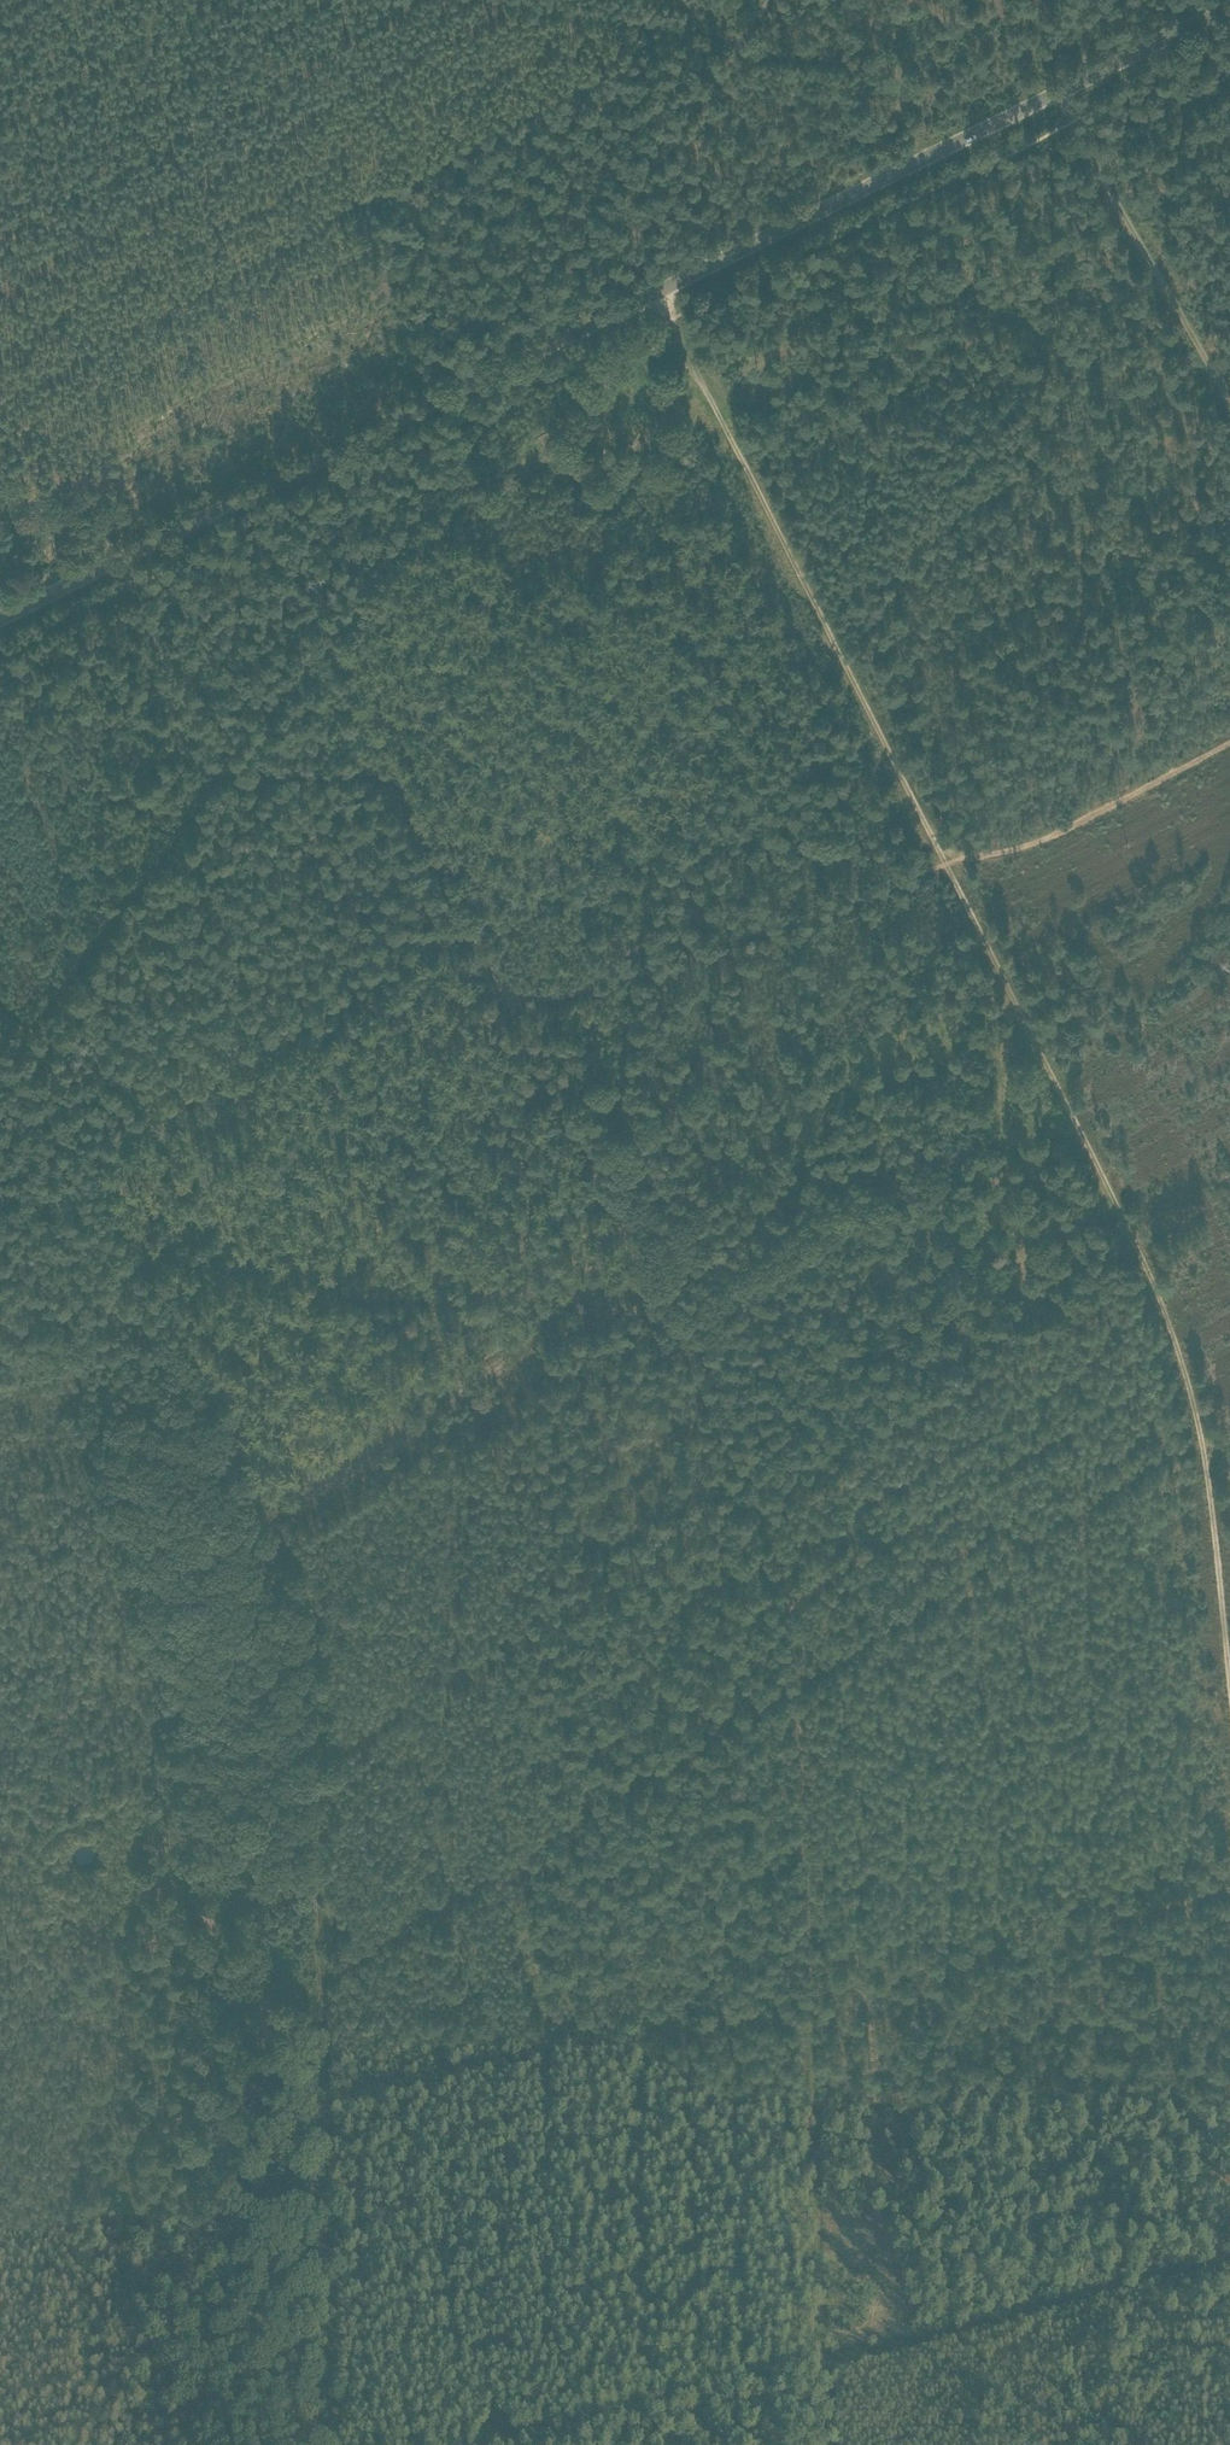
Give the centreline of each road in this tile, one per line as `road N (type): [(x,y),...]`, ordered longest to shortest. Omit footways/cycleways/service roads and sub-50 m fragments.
road 1 (secondary): [(0,618),(1229,7)]
road 2 (track): [(655,289),(1113,1193),(1150,1271),(1206,1453)]
road 3 (track): [(311,1985),(300,1581),(81,1156)]
road 4 (track): [(1229,747),(1023,854),(947,864),(704,945),(678,939),(641,951),(568,1000),(511,999)]
road 5 (track): [(0,456),(57,510),(104,537),(213,769),(351,772),(406,790)]
road 6 (track): [(511,999),(757,1499)]
road 7 (track): [(810,1993),(318,2118)]
road 8 (track): [(474,931),(81,1156)]
road 9 (track): [(810,1993),(831,2444)]
road 10 (track): [(1229,1881),(810,1993)]
road 11 (track): [(730,71),(529,320),(519,395)]
road 12 (track): [(1056,94),(1229,403)]
road 13 (track): [(318,2118),(332,2444)]
road 14 (track): [(797,1677),(810,1993)]
road 15 (track): [(1229,1669),(1206,1453),(1229,1441)]
road 16 (track): [(757,1499),(785,1575),(797,1677)]
road 17 (track): [(318,2118),(311,1985)]

